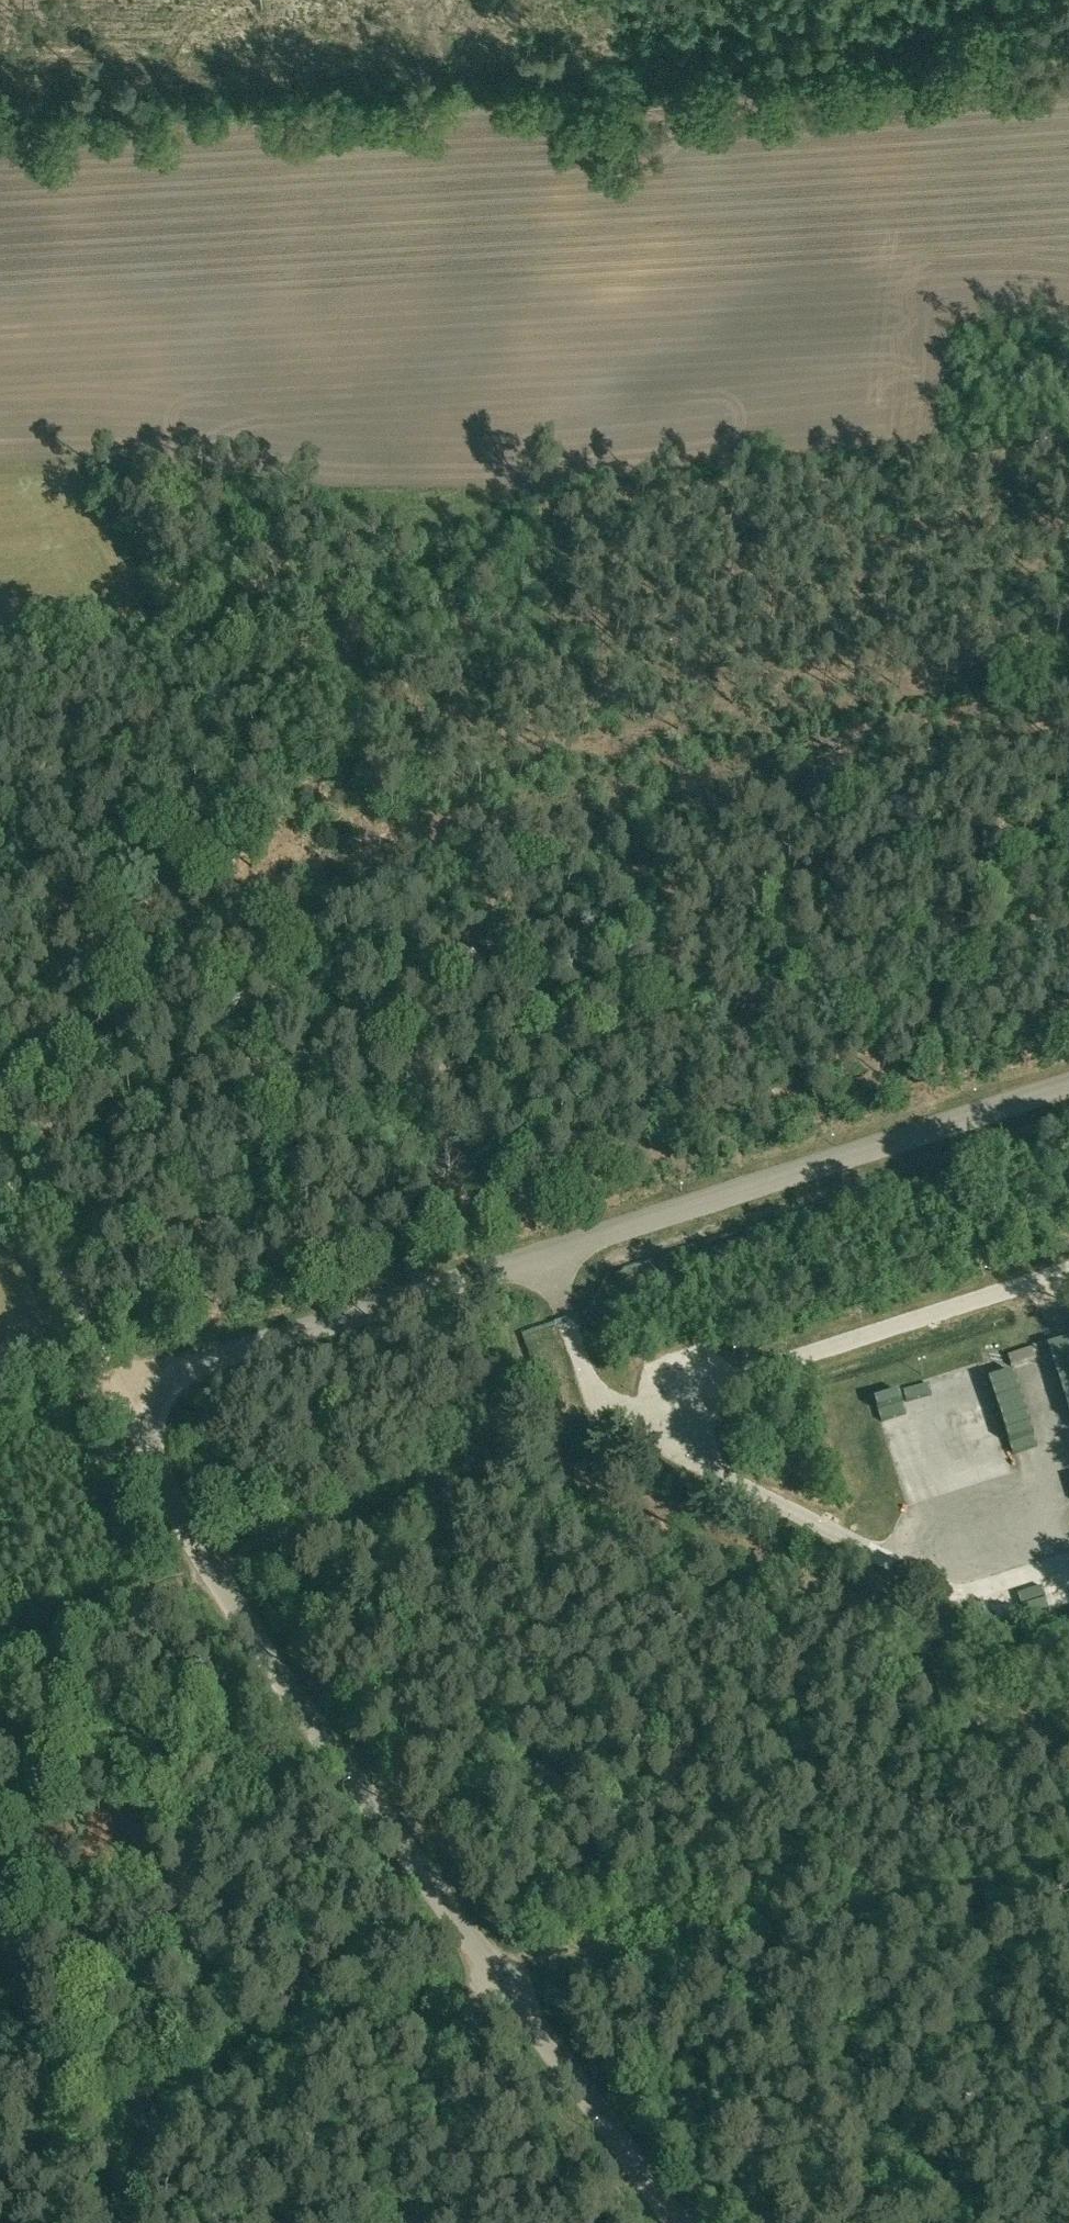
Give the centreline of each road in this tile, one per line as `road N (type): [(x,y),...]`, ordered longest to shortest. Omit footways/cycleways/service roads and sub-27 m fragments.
road 1 (unclassified): [(669,2222),(442,1920),(265,1653),(119,1391)]
road 2 (track): [(119,1391),(0,1152)]

